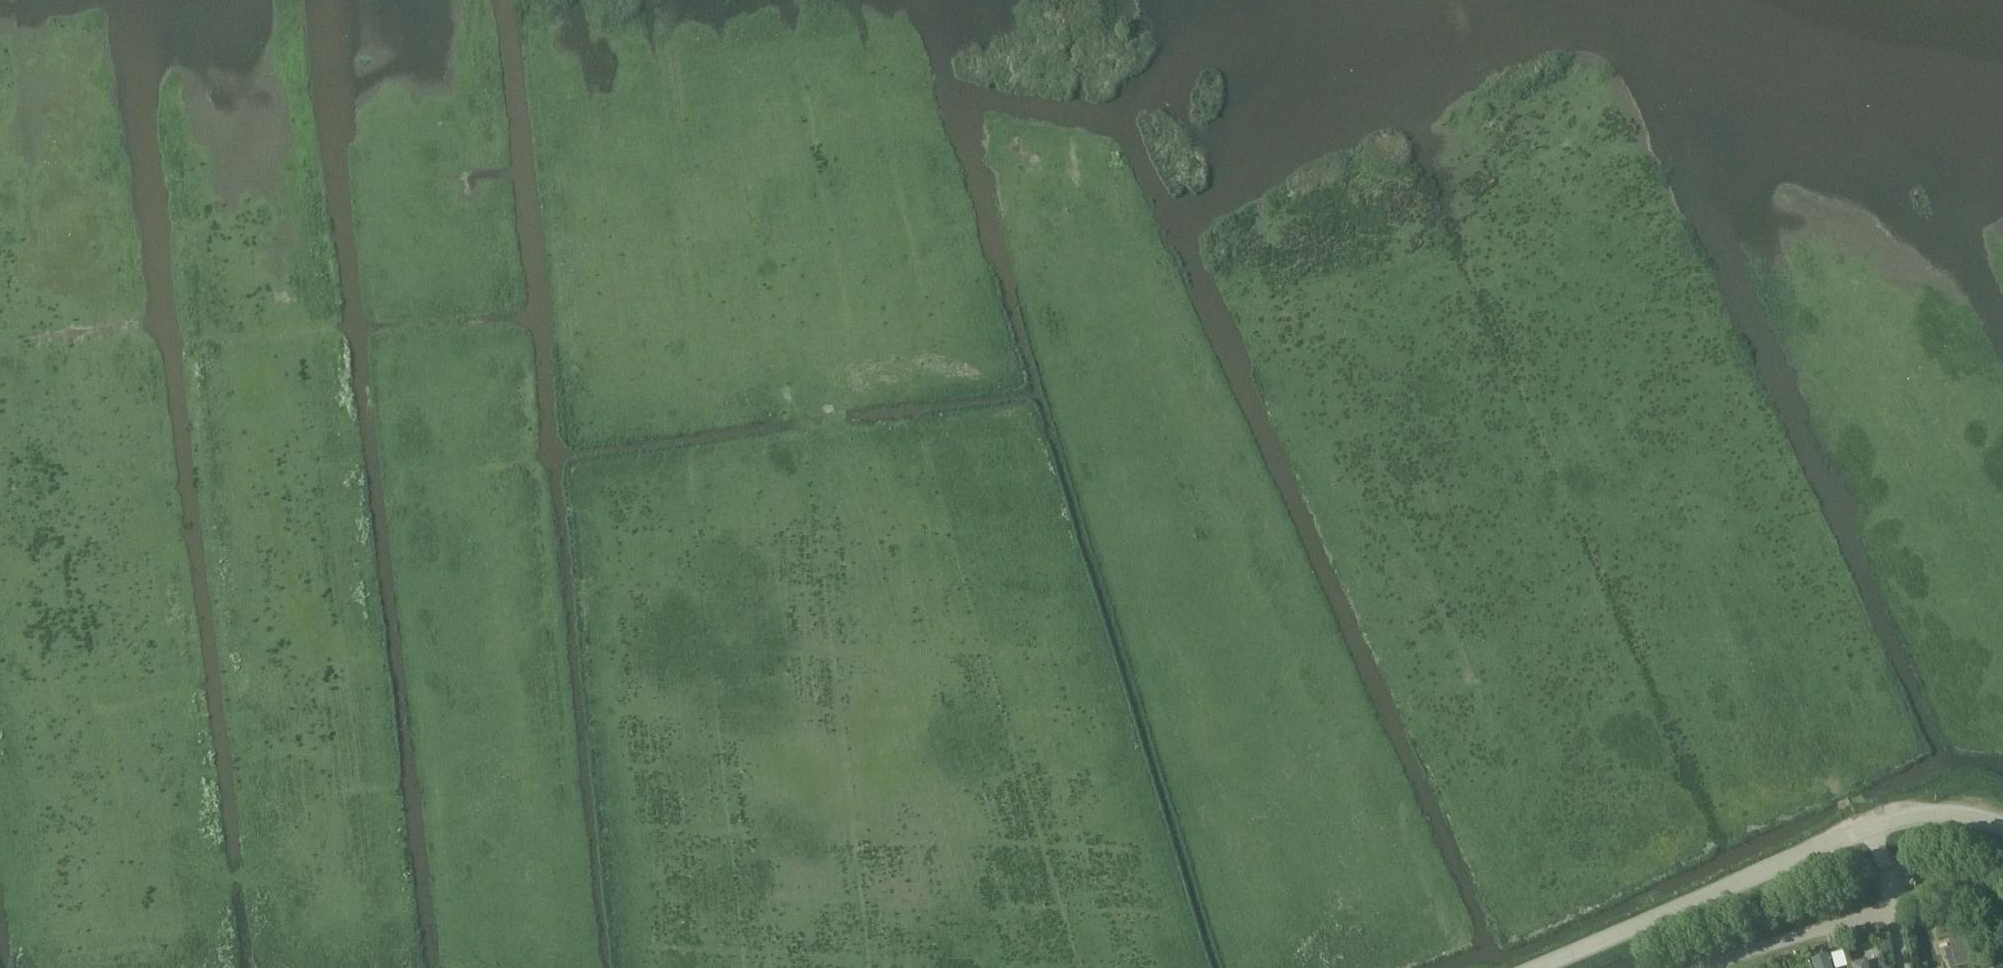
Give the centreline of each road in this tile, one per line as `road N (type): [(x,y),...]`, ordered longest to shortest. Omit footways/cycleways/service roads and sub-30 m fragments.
road 1 (unclassified): [(1544,967),(1858,833),(1930,814),(2002,831)]

